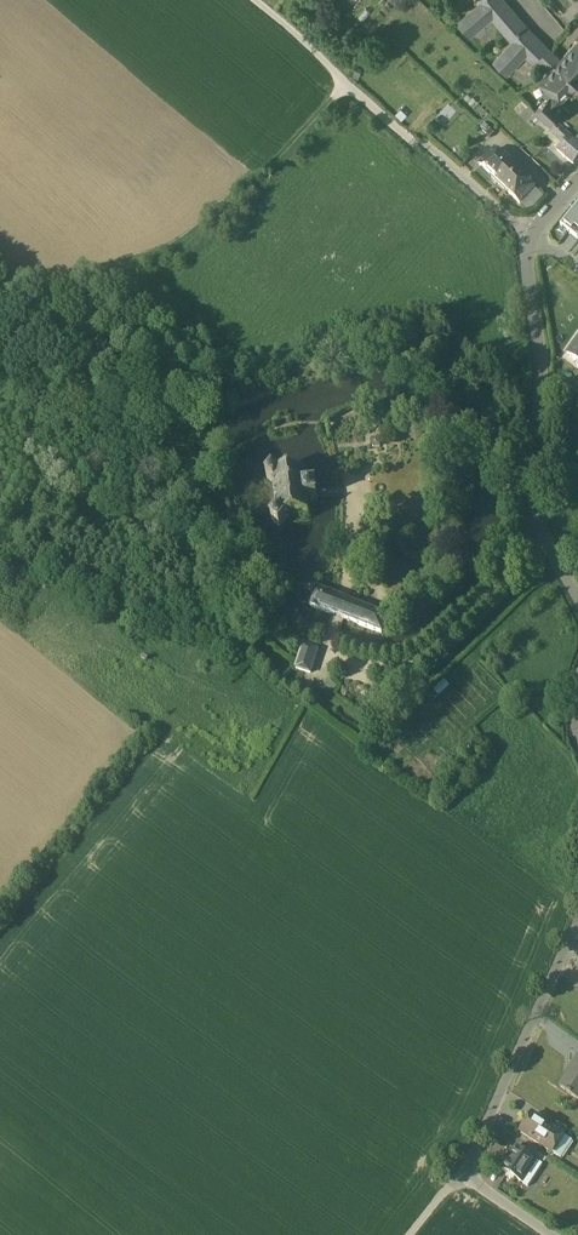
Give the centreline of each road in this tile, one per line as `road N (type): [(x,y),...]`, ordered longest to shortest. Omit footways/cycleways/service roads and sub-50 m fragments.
road 1 (track): [(0,297),(172,251),(226,204),(344,75)]
road 2 (residential): [(548,1234),(464,1177),(577,924)]
road 3 (residential): [(577,595),(541,528),(537,503),(541,368),(532,237)]
road 4 (residential): [(260,0),(532,237)]

